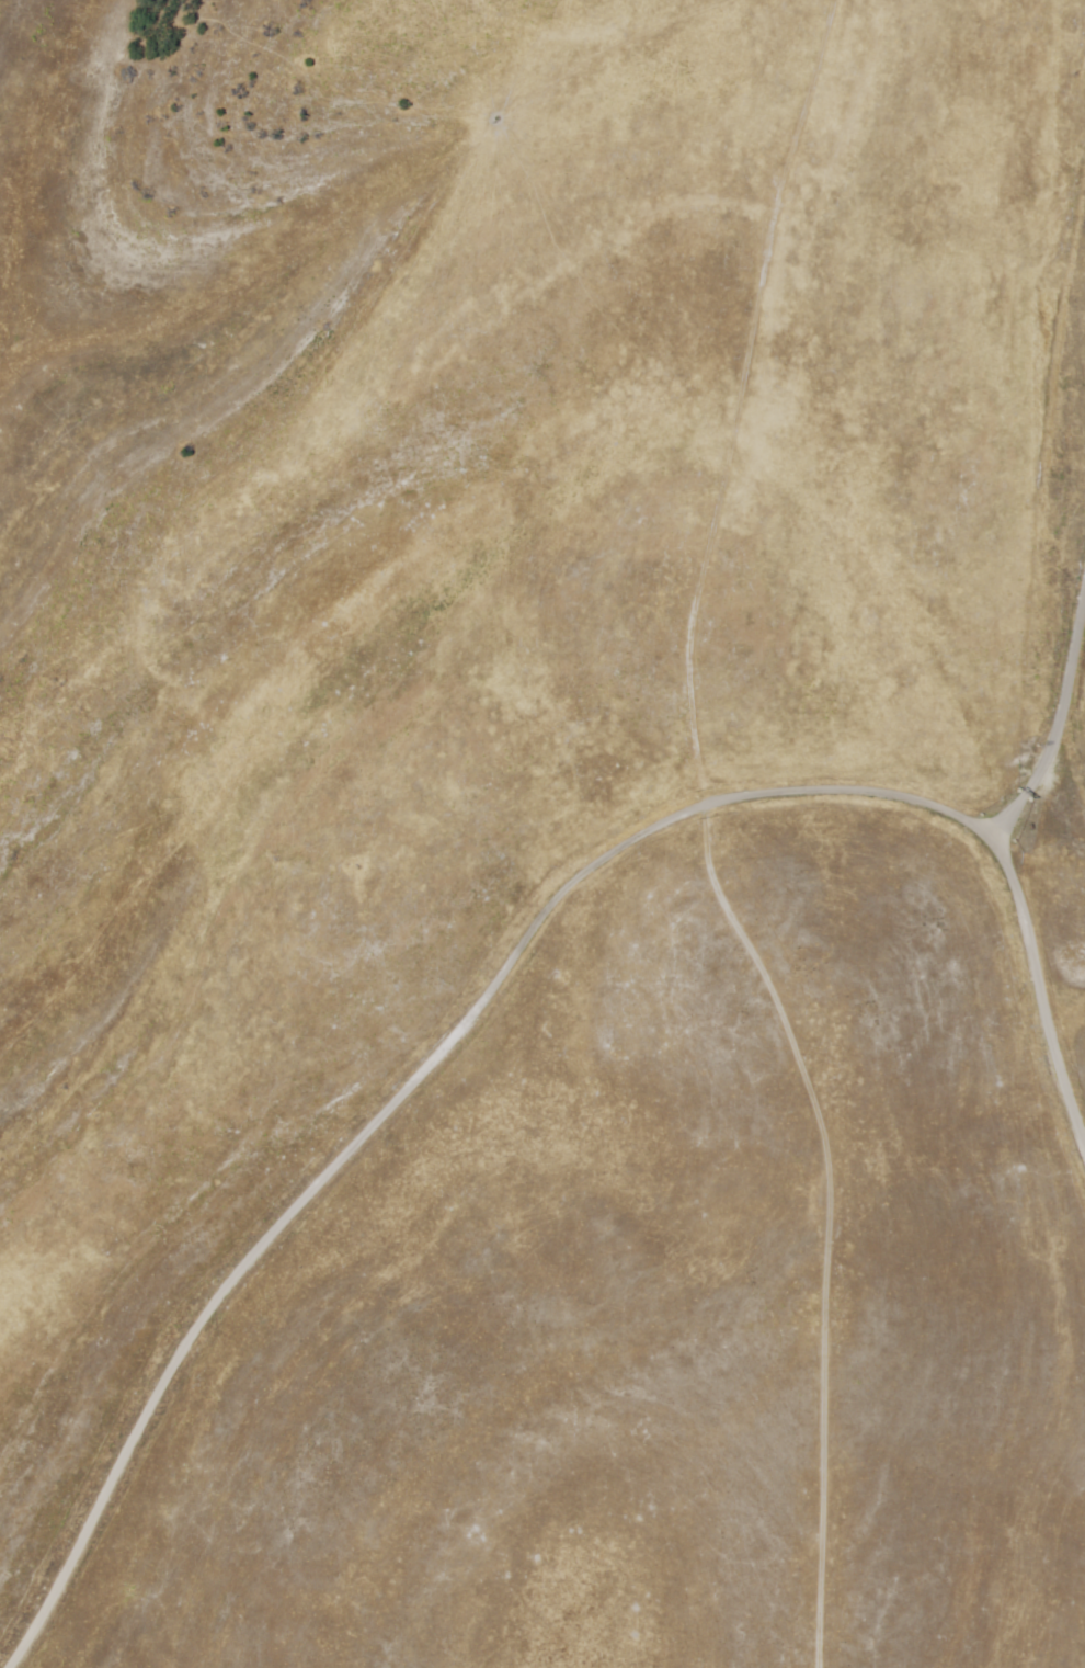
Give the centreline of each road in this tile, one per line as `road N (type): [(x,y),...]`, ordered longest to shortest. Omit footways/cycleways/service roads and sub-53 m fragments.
road 1 (residential): [(14,1667),(221,1304),(467,1031),(578,881),(706,806),(751,796),(904,798),(982,836),(1008,870),(1084,1127)]
road 2 (residential): [(1041,983),(1084,791)]

